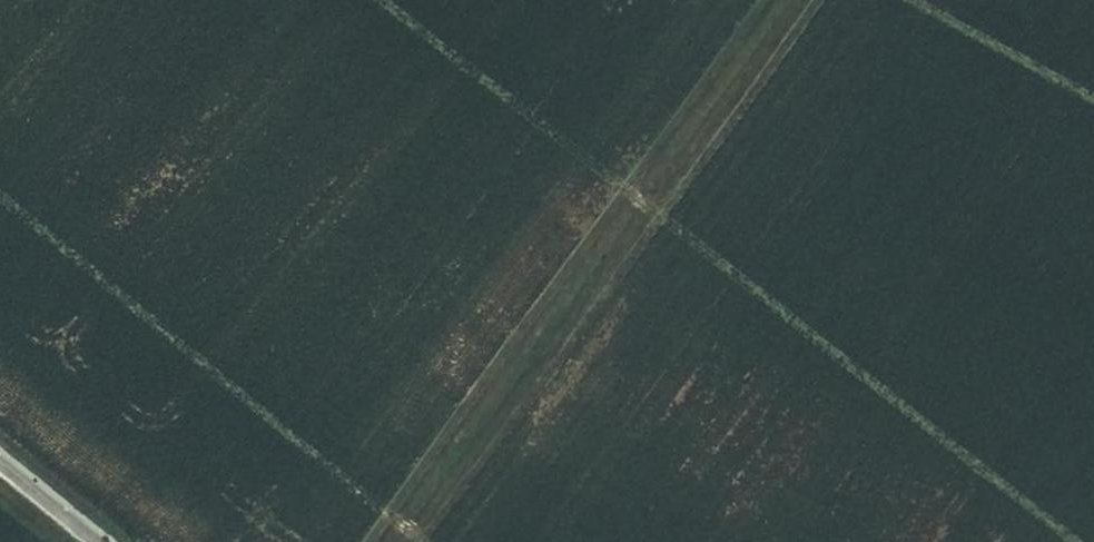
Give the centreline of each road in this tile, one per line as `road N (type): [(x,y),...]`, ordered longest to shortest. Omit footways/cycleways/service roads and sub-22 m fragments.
road 1 (unclassified): [(0,459),(102,541)]

